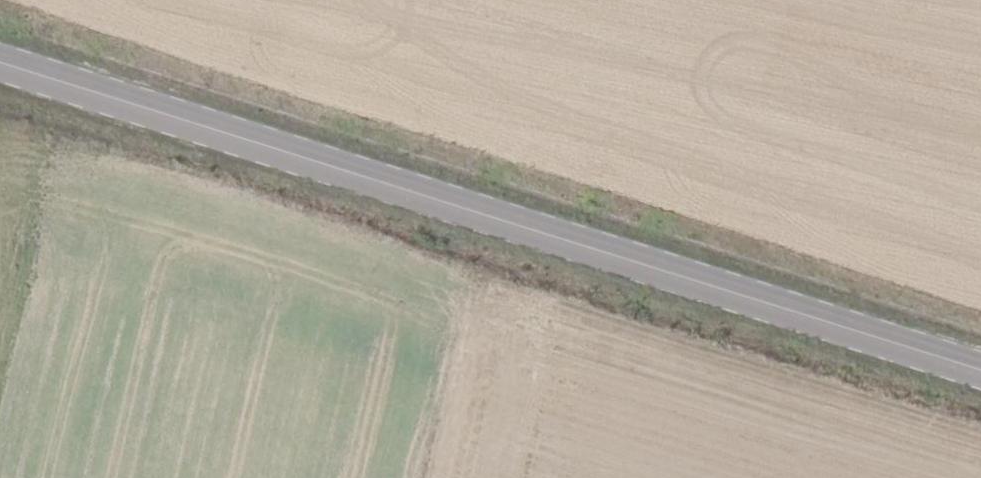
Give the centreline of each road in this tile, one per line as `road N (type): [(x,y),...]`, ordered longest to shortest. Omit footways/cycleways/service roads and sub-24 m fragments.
road 1 (primary): [(980,369),(0,60)]

